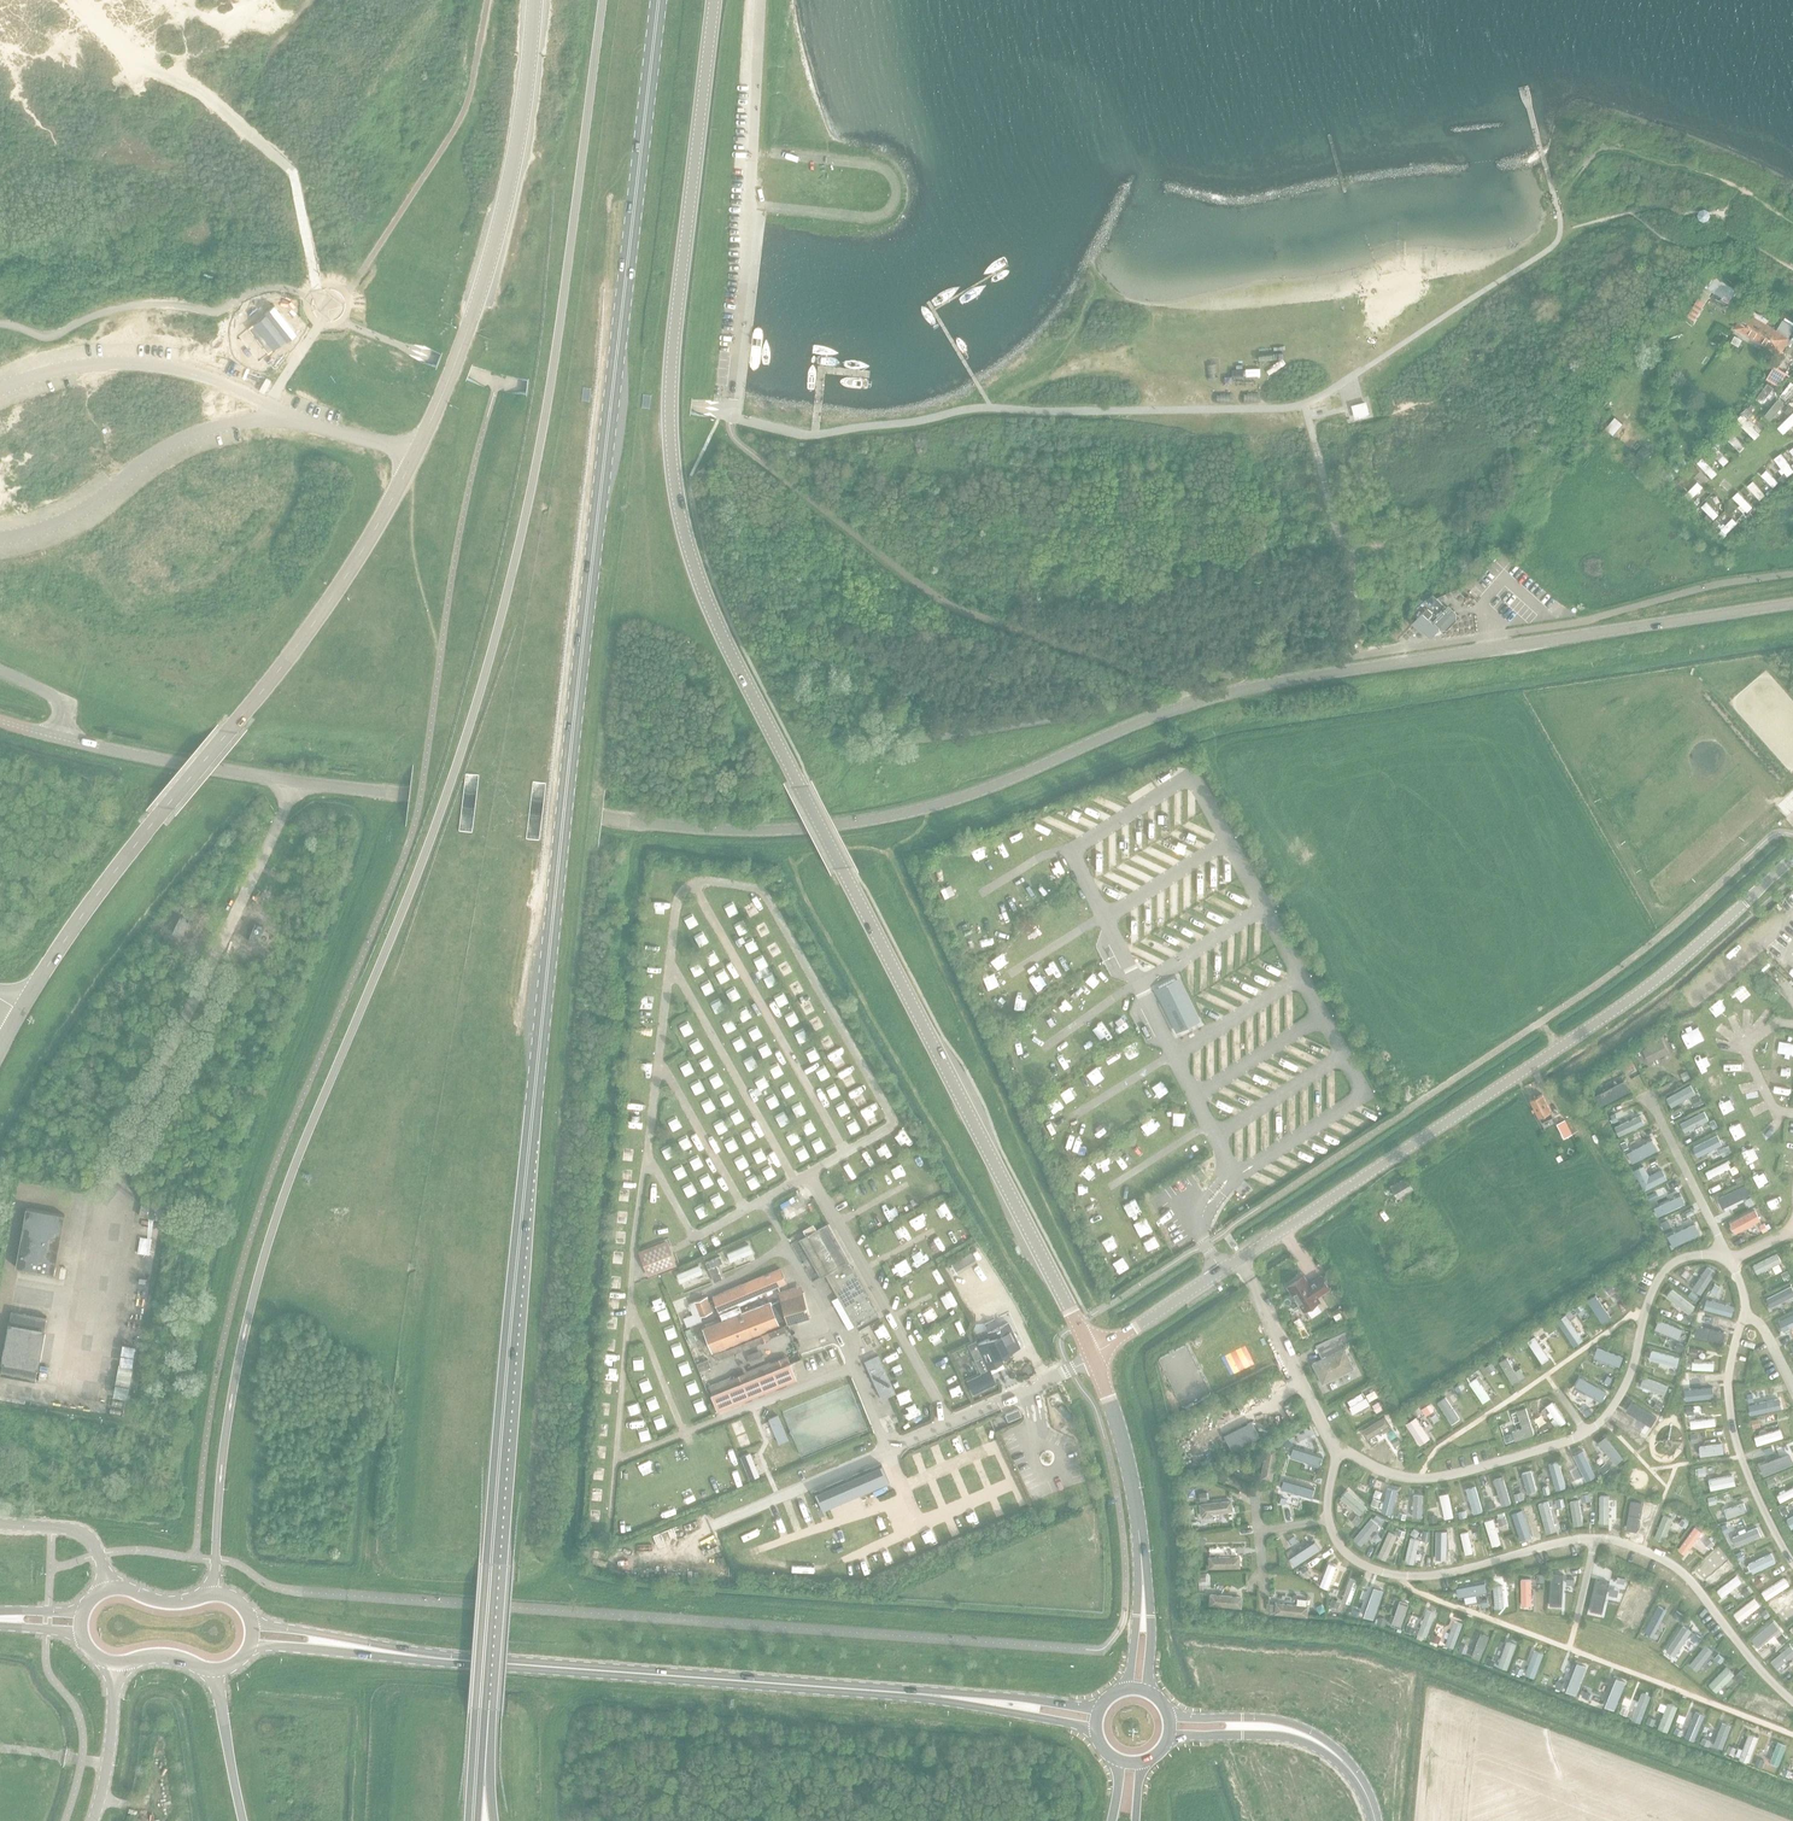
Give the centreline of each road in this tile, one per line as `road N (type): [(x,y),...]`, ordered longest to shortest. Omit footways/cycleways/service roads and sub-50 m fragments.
road 1 (primary): [(476,1759),(518,1244),(658,0)]
road 2 (primary): [(602,0),(550,387),(502,611),(426,849),(265,1253),(224,1442),(209,1594)]
road 3 (tertiary): [(1091,1357),(720,634),(688,548),(670,412),(713,0)]
road 4 (tertiary): [(601,818),(768,830),(895,815),(958,798),(1224,693),(1792,604)]
road 5 (unclassified): [(20,1008),(96,894),(327,604),(395,492),(441,397),(487,266),(525,95),(533,0)]
road 6 (tertiary): [(1091,1357),(1644,989),(1792,857)]
road 7 (secondary): [(998,1703),(342,1644)]
road 8 (tertiary): [(601,818),(223,770),(0,721)]
road 9 (tertiary): [(1142,1563),(1126,1451),(1091,1357)]
road 10 (secondary): [(1341,1759),(1322,1741),(1270,1718),(1167,1714)]
road 11 (secondary): [(1168,1736),(1268,1734),(1341,1759)]
road 12 (tertiary): [(92,1820),(107,1764),(116,1663)]
road 13 (primary): [(213,1669),(243,1820)]
road 14 (tertiary): [(108,1589),(86,1536),(0,1524)]
road 15 (tertiary): [(1147,1691),(1151,1616),(1142,1563)]
road 16 (tertiary): [(1142,1563),(1127,1689)]

